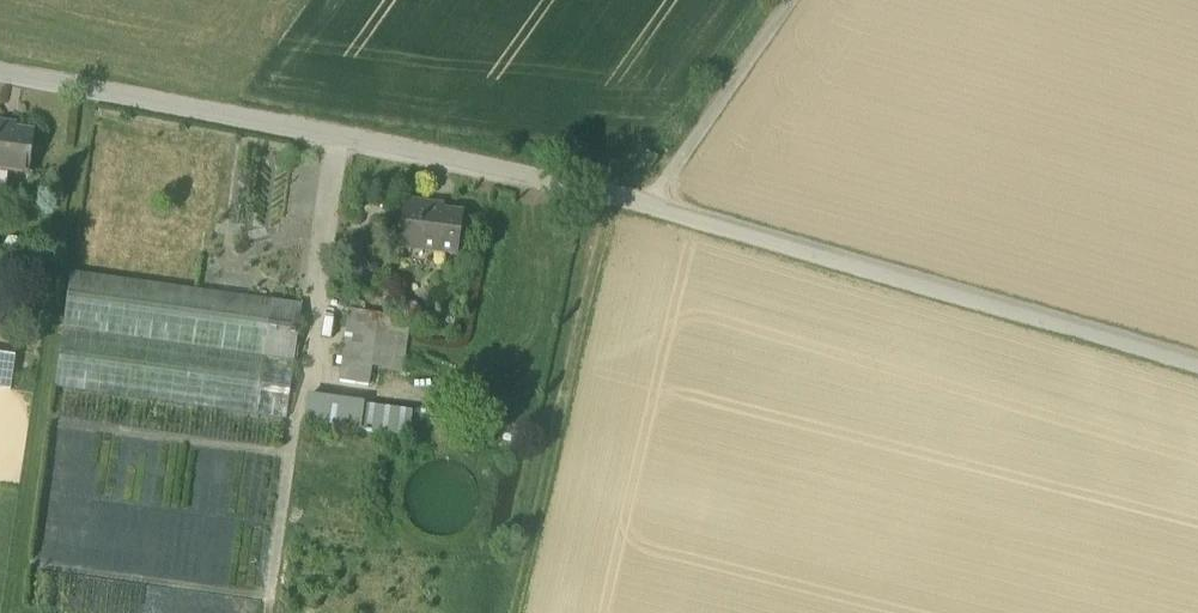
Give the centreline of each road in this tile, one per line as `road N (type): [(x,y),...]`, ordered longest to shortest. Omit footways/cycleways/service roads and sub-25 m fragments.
road 1 (unclassified): [(652,202),(0,84)]
road 2 (residential): [(652,202),(1197,366)]
road 3 (track): [(605,194),(509,612)]
road 4 (track): [(652,202),(795,0)]

